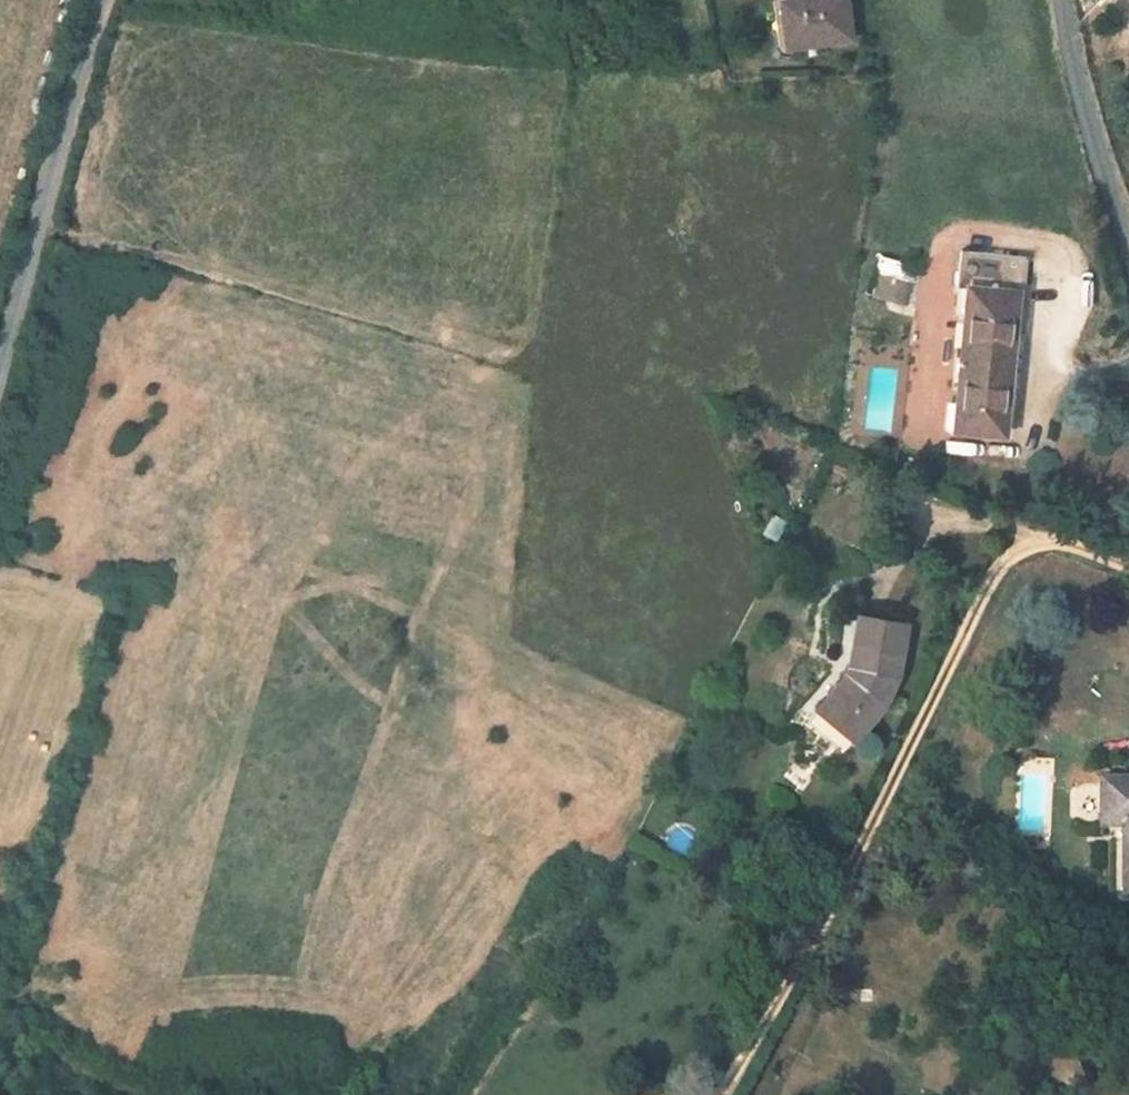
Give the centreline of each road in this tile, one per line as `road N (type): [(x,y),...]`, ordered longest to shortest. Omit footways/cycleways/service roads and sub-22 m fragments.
road 1 (unclassified): [(0,361),(100,0)]
road 2 (unclassified): [(1063,0),(1128,252)]

